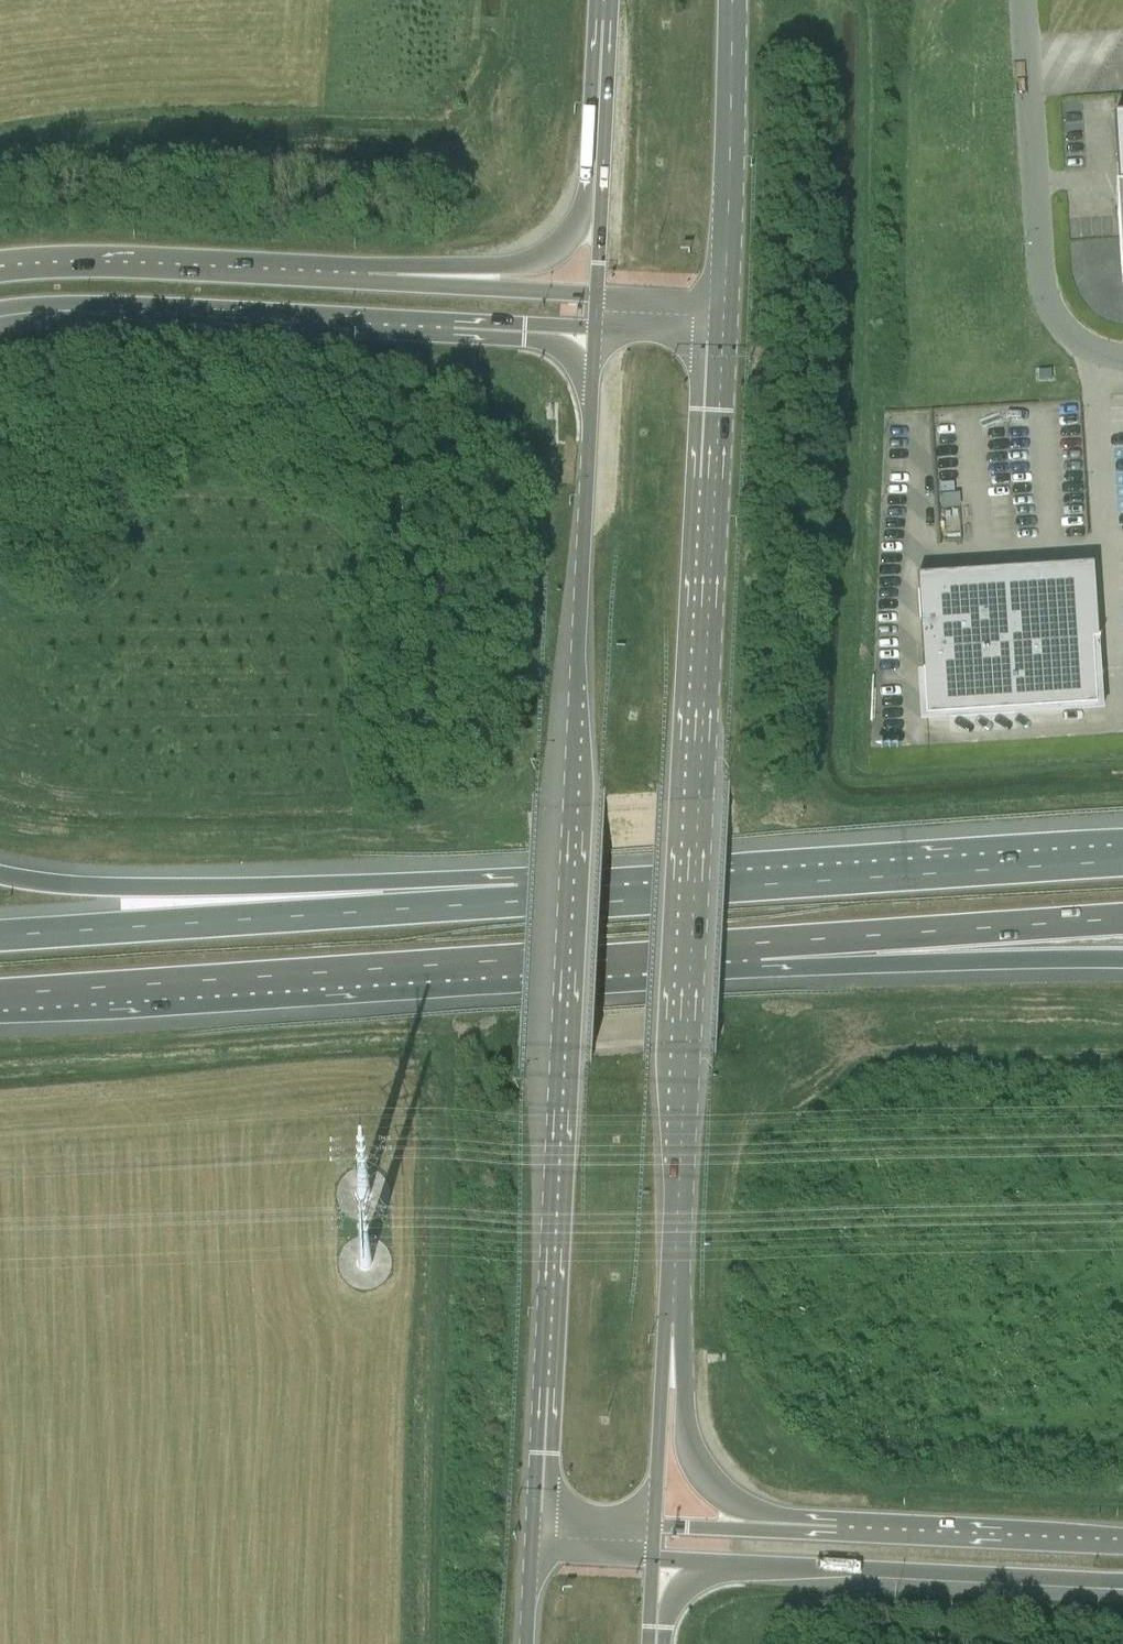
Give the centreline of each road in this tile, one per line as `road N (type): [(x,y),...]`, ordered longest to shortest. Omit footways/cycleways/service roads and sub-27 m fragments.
road 1 (primary): [(595,325),(571,657),(532,1535)]
road 2 (primary): [(672,1323),(724,317)]
road 3 (motorway): [(0,996),(757,945)]
road 4 (motorway): [(1122,862),(514,902)]
road 5 (motorway): [(0,312),(216,307),(595,325)]
road 6 (motorway): [(514,902),(45,886),(0,876)]
road 7 (motorway): [(514,902),(0,938)]
road 8 (motorway): [(653,1558),(1122,1580)]
road 9 (unclassified): [(1122,357),(1084,347),(1046,308),(1023,0)]
road 10 (motorway): [(368,281),(131,268),(0,276)]
road 11 (motorway): [(757,945),(1122,921)]
road 12 (motorway): [(757,945),(942,960),(1122,959)]
road 13 (motorway): [(1122,1546),(764,1531)]
road 14 (primary): [(724,317),(730,0)]
road 15 (motorway): [(593,211),(568,241),(516,265),(424,265),(368,281)]
road 16 (motorway): [(764,1531),(710,1484),(692,1456),(672,1323)]
road 17 (motorway): [(597,294),(368,281)]
road 18 (primary): [(604,0),(593,211)]
road 19 (primary): [(655,1526),(672,1323)]
road 20 (motorway): [(595,325),(724,317)]
road 21 (motorway): [(724,317),(597,294)]
road 22 (motorway): [(655,1526),(532,1535)]
road 23 (motorway): [(532,1535),(653,1558)]

